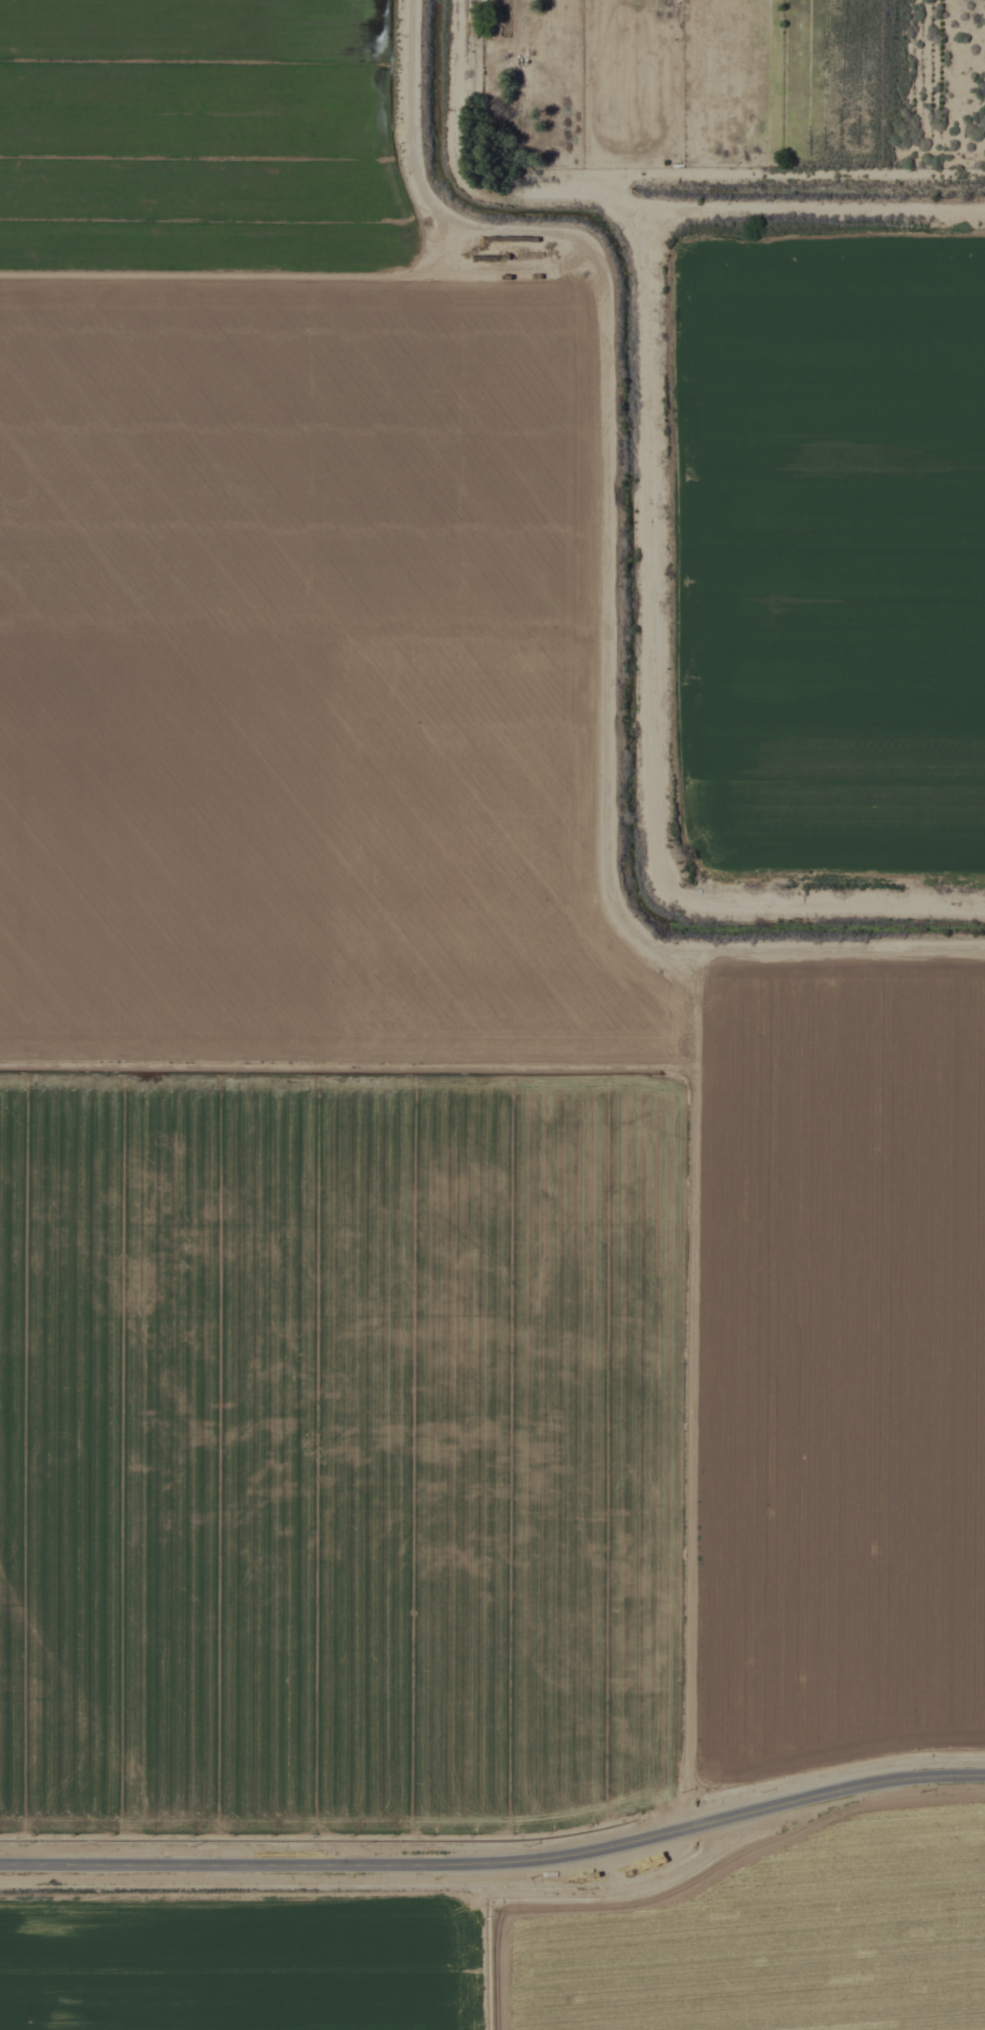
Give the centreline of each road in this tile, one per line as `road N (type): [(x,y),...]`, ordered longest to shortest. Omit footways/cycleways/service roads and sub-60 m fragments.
road 1 (residential): [(984,1772),(534,1854),(0,1857)]

